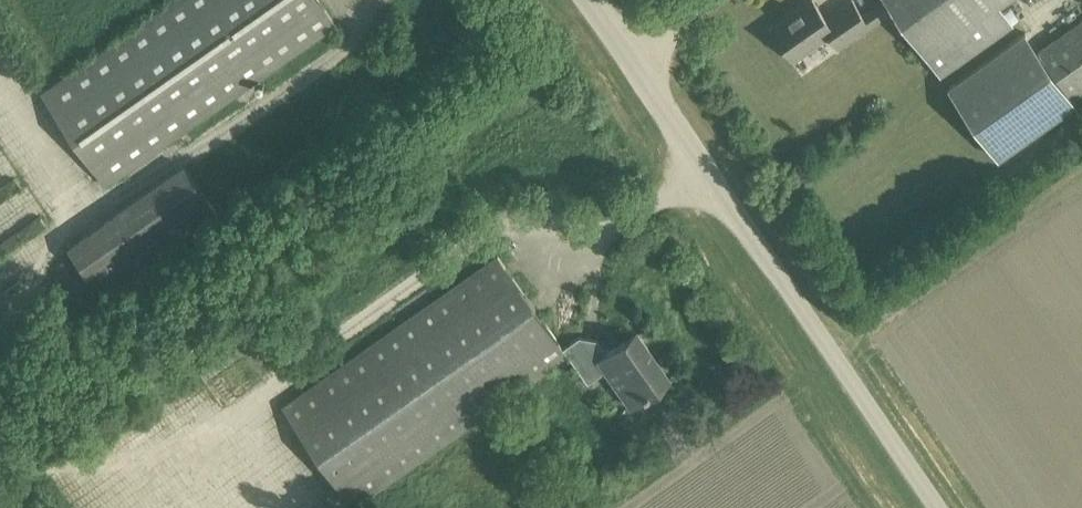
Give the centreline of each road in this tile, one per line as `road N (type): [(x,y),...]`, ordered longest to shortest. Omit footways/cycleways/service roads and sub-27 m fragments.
road 1 (unclassified): [(938,507),(581,0)]

